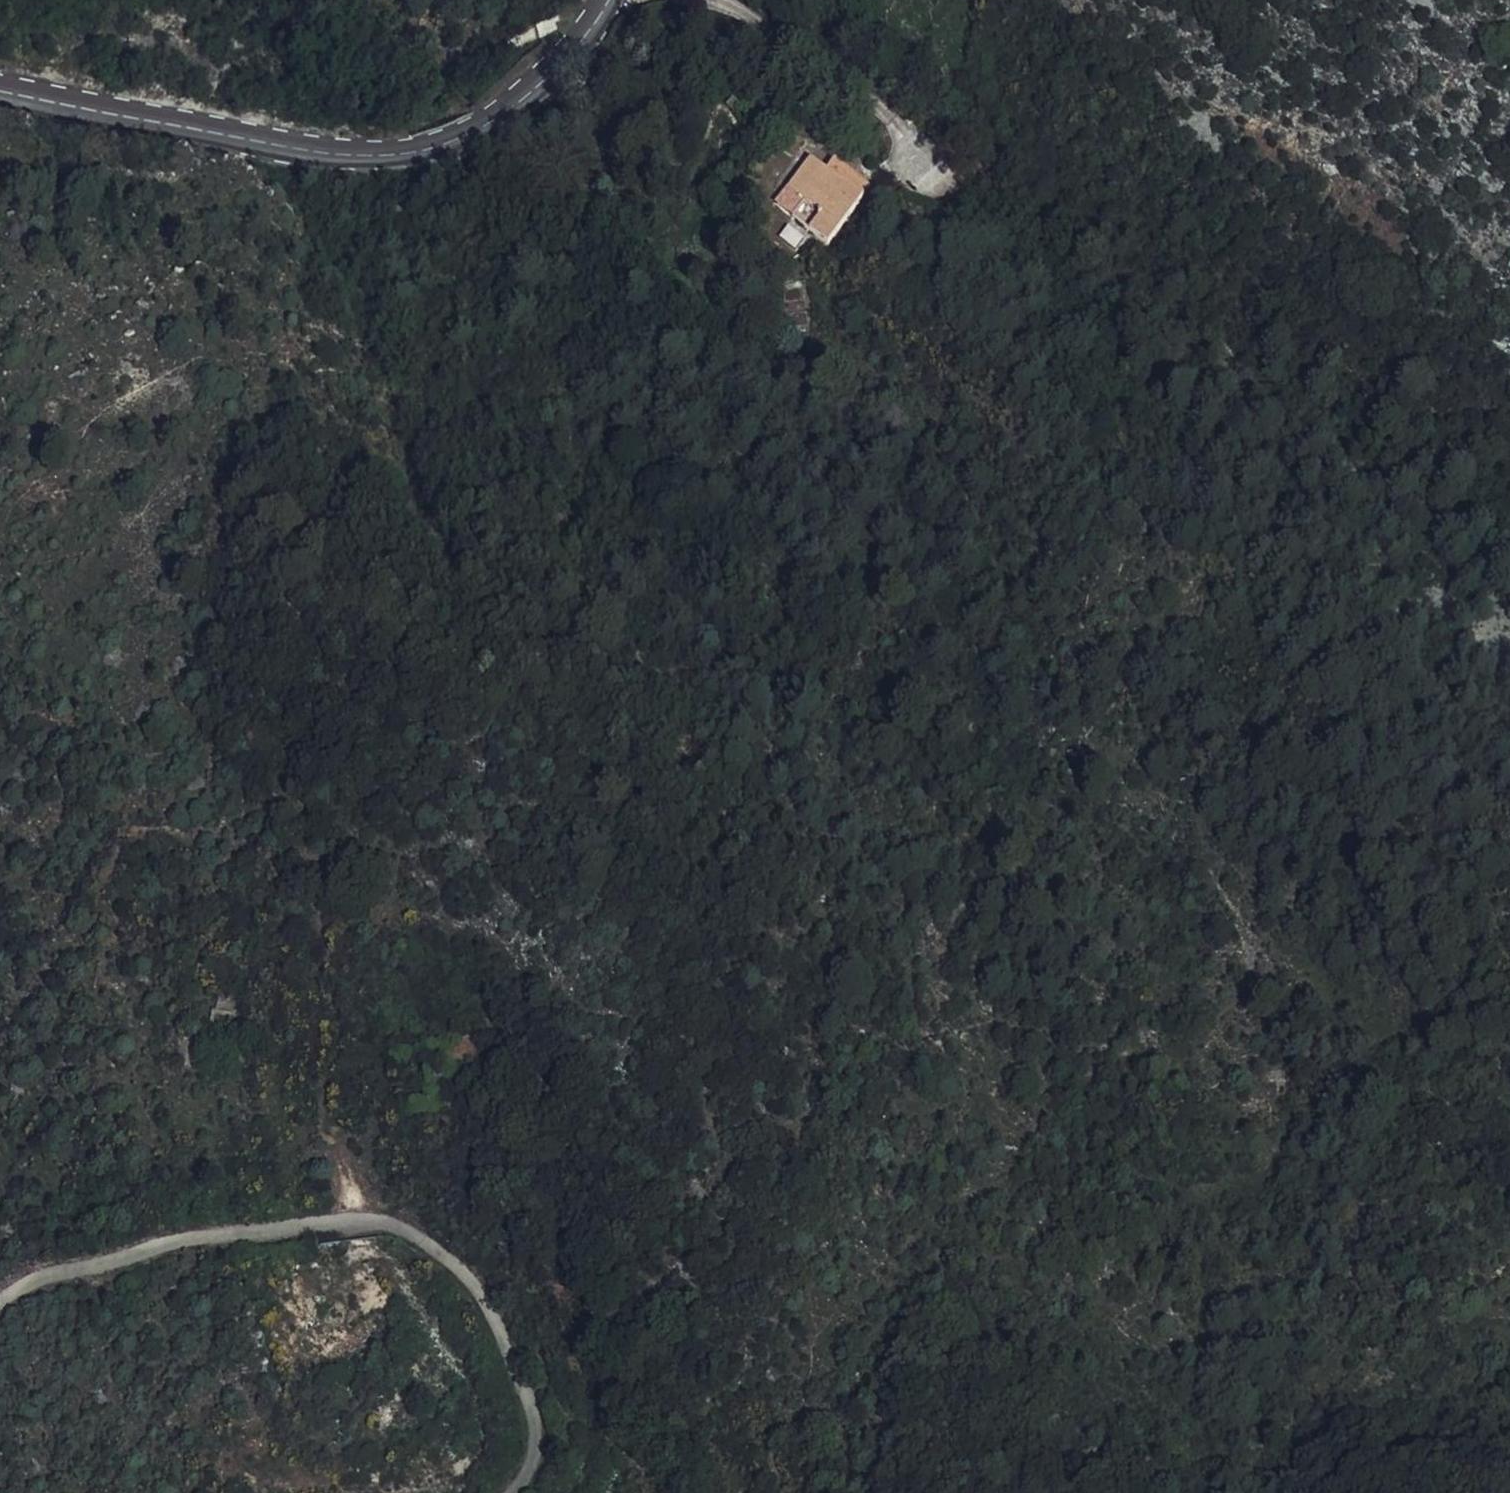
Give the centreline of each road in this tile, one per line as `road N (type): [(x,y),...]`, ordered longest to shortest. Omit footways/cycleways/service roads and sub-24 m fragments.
road 1 (unclassified): [(515,1492),(536,1455),(534,1413),(487,1296),(419,1236),(373,1221),(218,1239),(46,1281),(0,1308)]
road 2 (tertiary): [(609,0),(535,91),(485,129),(410,148),(329,149),(0,84)]

